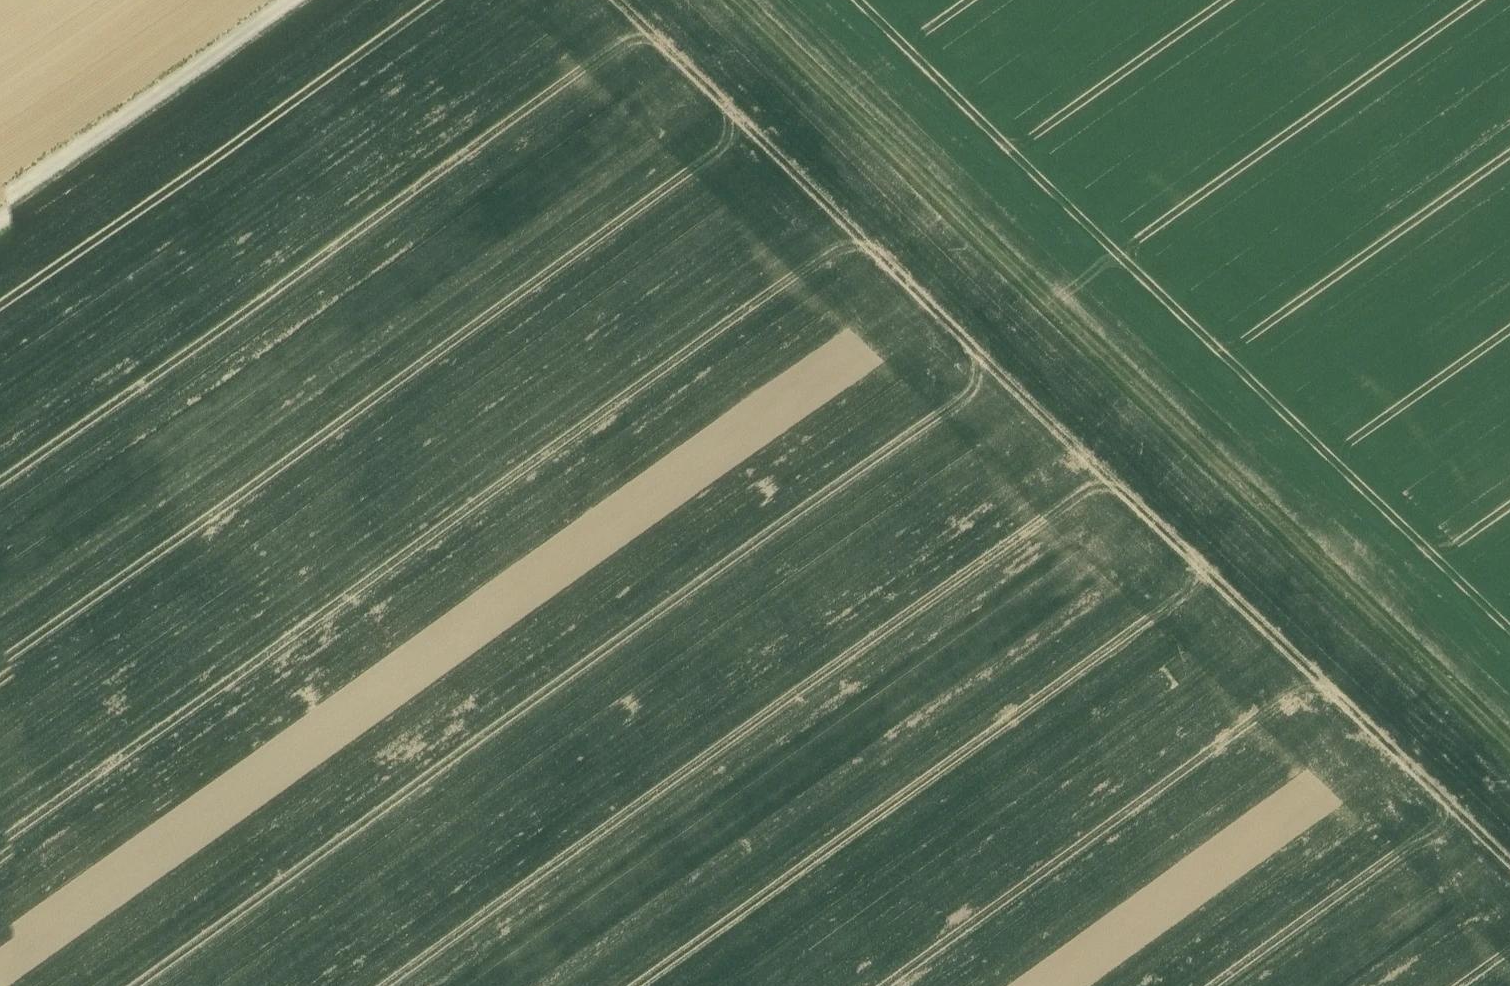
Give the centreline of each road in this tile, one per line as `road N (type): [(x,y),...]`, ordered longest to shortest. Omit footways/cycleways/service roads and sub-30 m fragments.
road 1 (track): [(728,0),(1150,413),(1509,741)]
road 2 (track): [(0,219),(301,0)]

